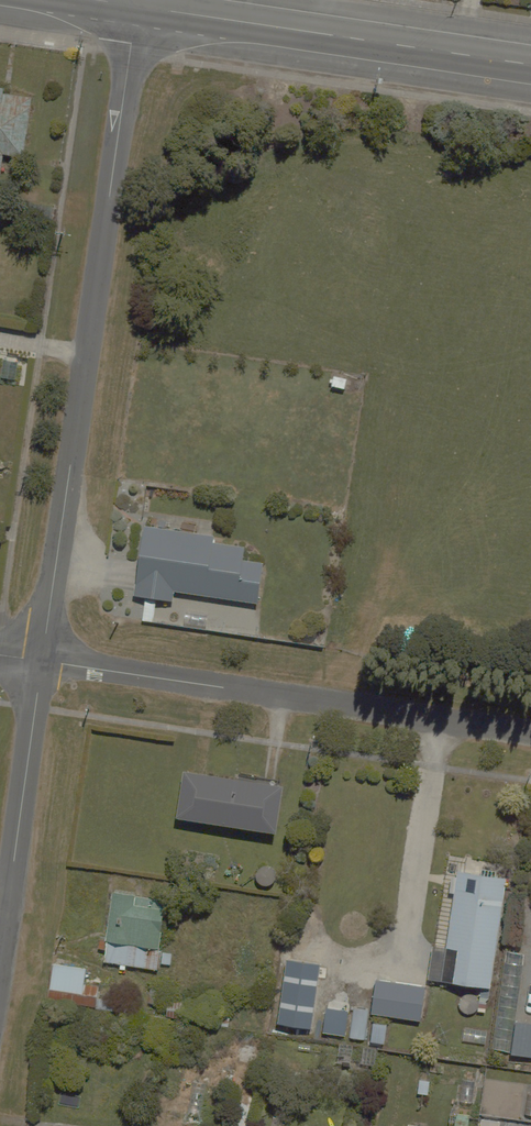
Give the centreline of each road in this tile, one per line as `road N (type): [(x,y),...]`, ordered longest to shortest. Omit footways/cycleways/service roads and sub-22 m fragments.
road 1 (residential): [(42,661),(136,6)]
road 2 (residential): [(42,661),(530,734)]
road 3 (secondary): [(136,6),(530,64)]
road 4 (residential): [(0,958),(42,661)]

